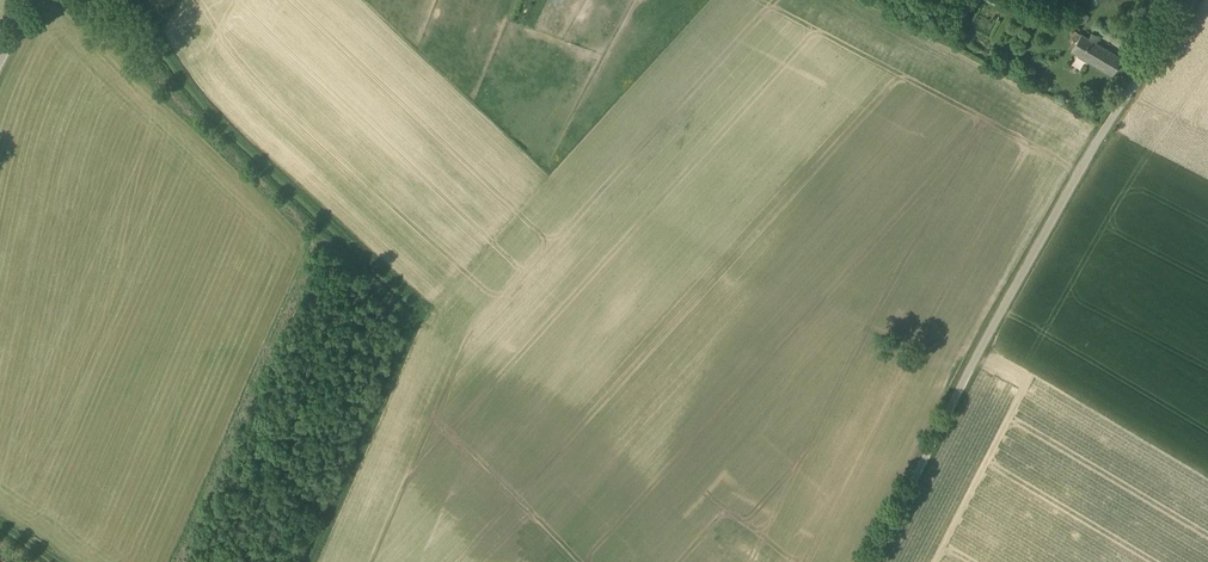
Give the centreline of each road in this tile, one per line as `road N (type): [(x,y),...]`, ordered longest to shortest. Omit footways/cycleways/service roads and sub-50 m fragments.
road 1 (unclassified): [(872,561),(1063,198),(1192,0)]

